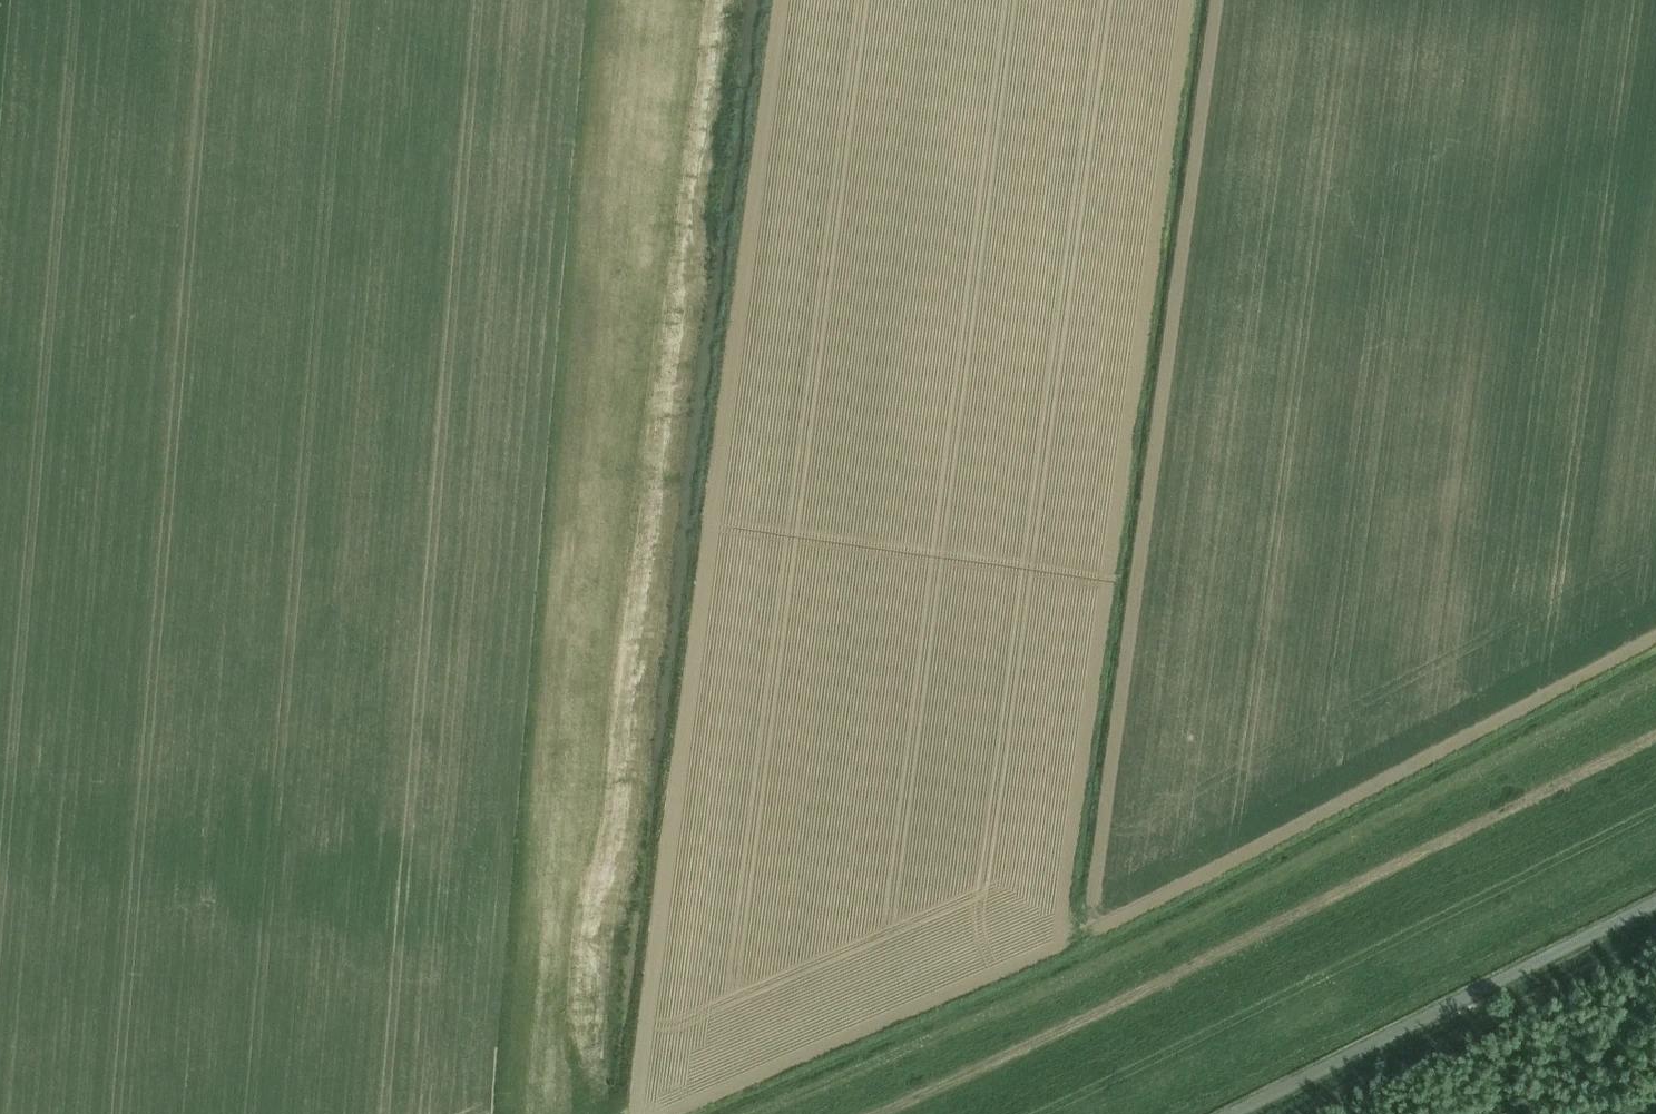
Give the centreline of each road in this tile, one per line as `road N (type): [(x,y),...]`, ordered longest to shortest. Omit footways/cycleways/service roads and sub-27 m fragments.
road 1 (track): [(878,1113),(1271,929),(1655,733)]

